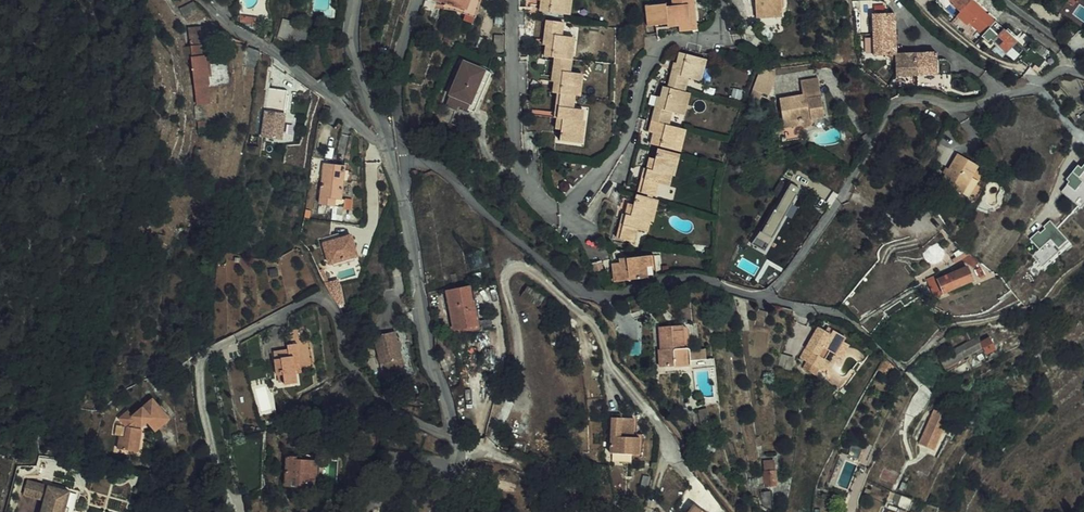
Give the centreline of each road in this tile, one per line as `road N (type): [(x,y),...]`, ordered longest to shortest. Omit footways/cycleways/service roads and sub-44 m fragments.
road 1 (unclassified): [(764,300),(679,277),(593,298),(575,293),(500,231),(438,169),(406,162),(403,193)]
road 2 (unclassified): [(1001,96),(973,106),(895,104),(840,197),(764,300)]
road 3 (residential): [(436,511),(459,461),(425,349),(403,193)]
road 4 (residential): [(403,193),(355,66),(356,0)]

